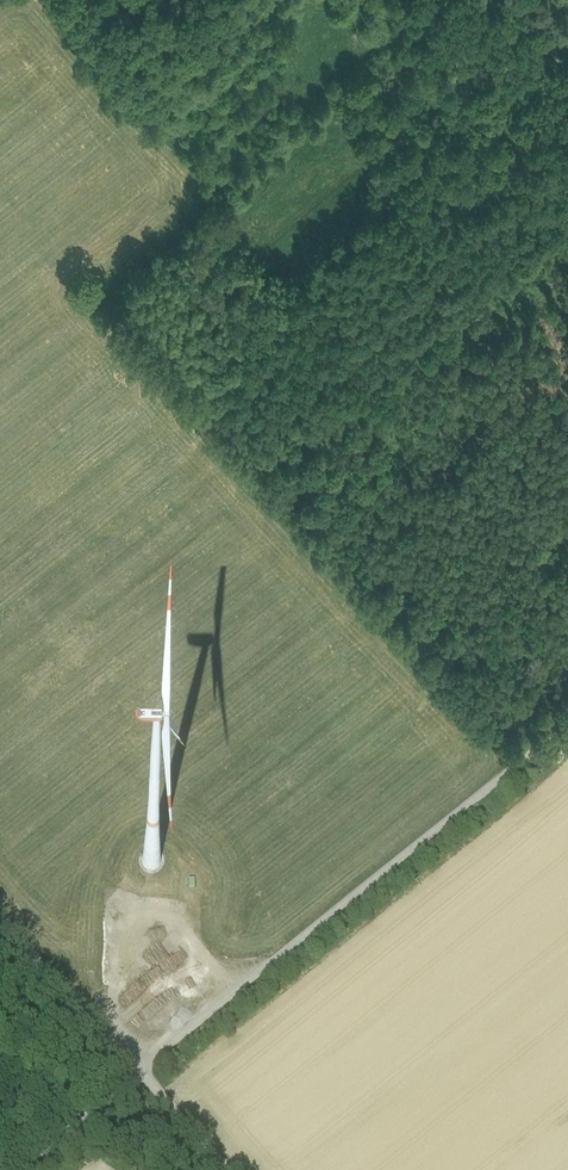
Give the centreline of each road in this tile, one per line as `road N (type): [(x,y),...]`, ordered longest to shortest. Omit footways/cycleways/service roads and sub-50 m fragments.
road 1 (track): [(567,726),(148,1068)]
road 2 (track): [(148,1068),(0,905)]
road 3 (track): [(148,1068),(21,1169)]
road 4 (track): [(148,1068),(160,1095),(228,1169)]

